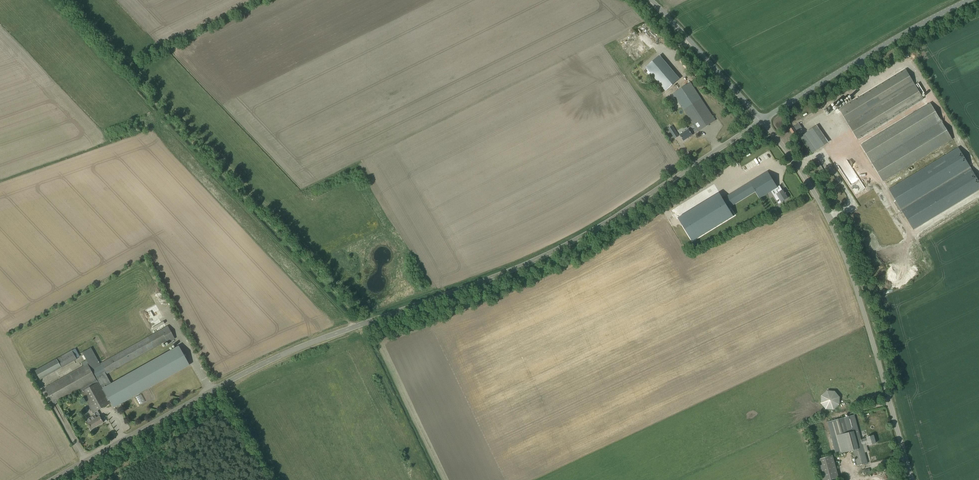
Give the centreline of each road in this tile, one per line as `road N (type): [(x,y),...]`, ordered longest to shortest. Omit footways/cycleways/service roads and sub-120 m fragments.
road 1 (unclassified): [(48,479),(277,358),(524,265),(762,121)]
road 2 (unclassified): [(913,479),(834,230),(762,121)]
road 3 (unclassified): [(965,0),(762,121)]
road 4 (unclassified): [(762,121),(653,0)]

